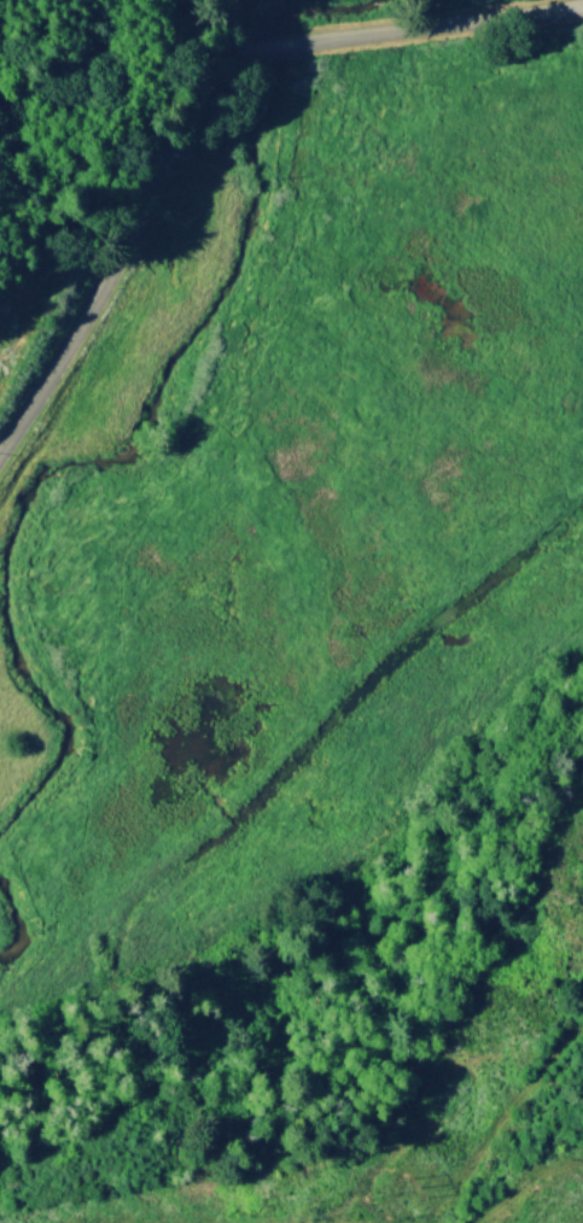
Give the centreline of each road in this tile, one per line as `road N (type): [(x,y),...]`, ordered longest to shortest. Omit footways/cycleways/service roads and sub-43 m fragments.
road 1 (residential): [(0,431),(148,226),(220,54),(582,12)]

